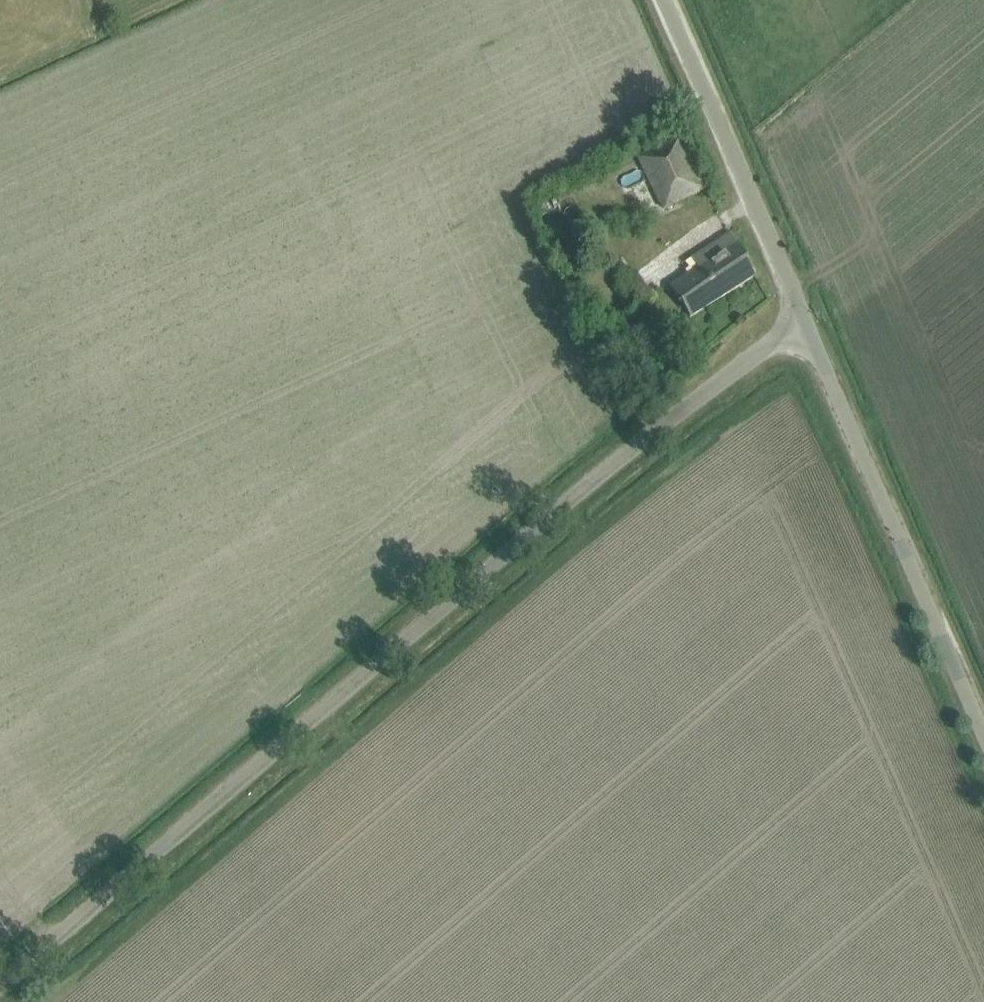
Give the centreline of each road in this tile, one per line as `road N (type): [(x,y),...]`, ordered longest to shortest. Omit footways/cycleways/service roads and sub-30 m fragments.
road 1 (unclassified): [(0,985),(416,632),(805,318)]
road 2 (unclassified): [(983,732),(805,318)]
road 3 (unclassified): [(805,318),(663,0)]

